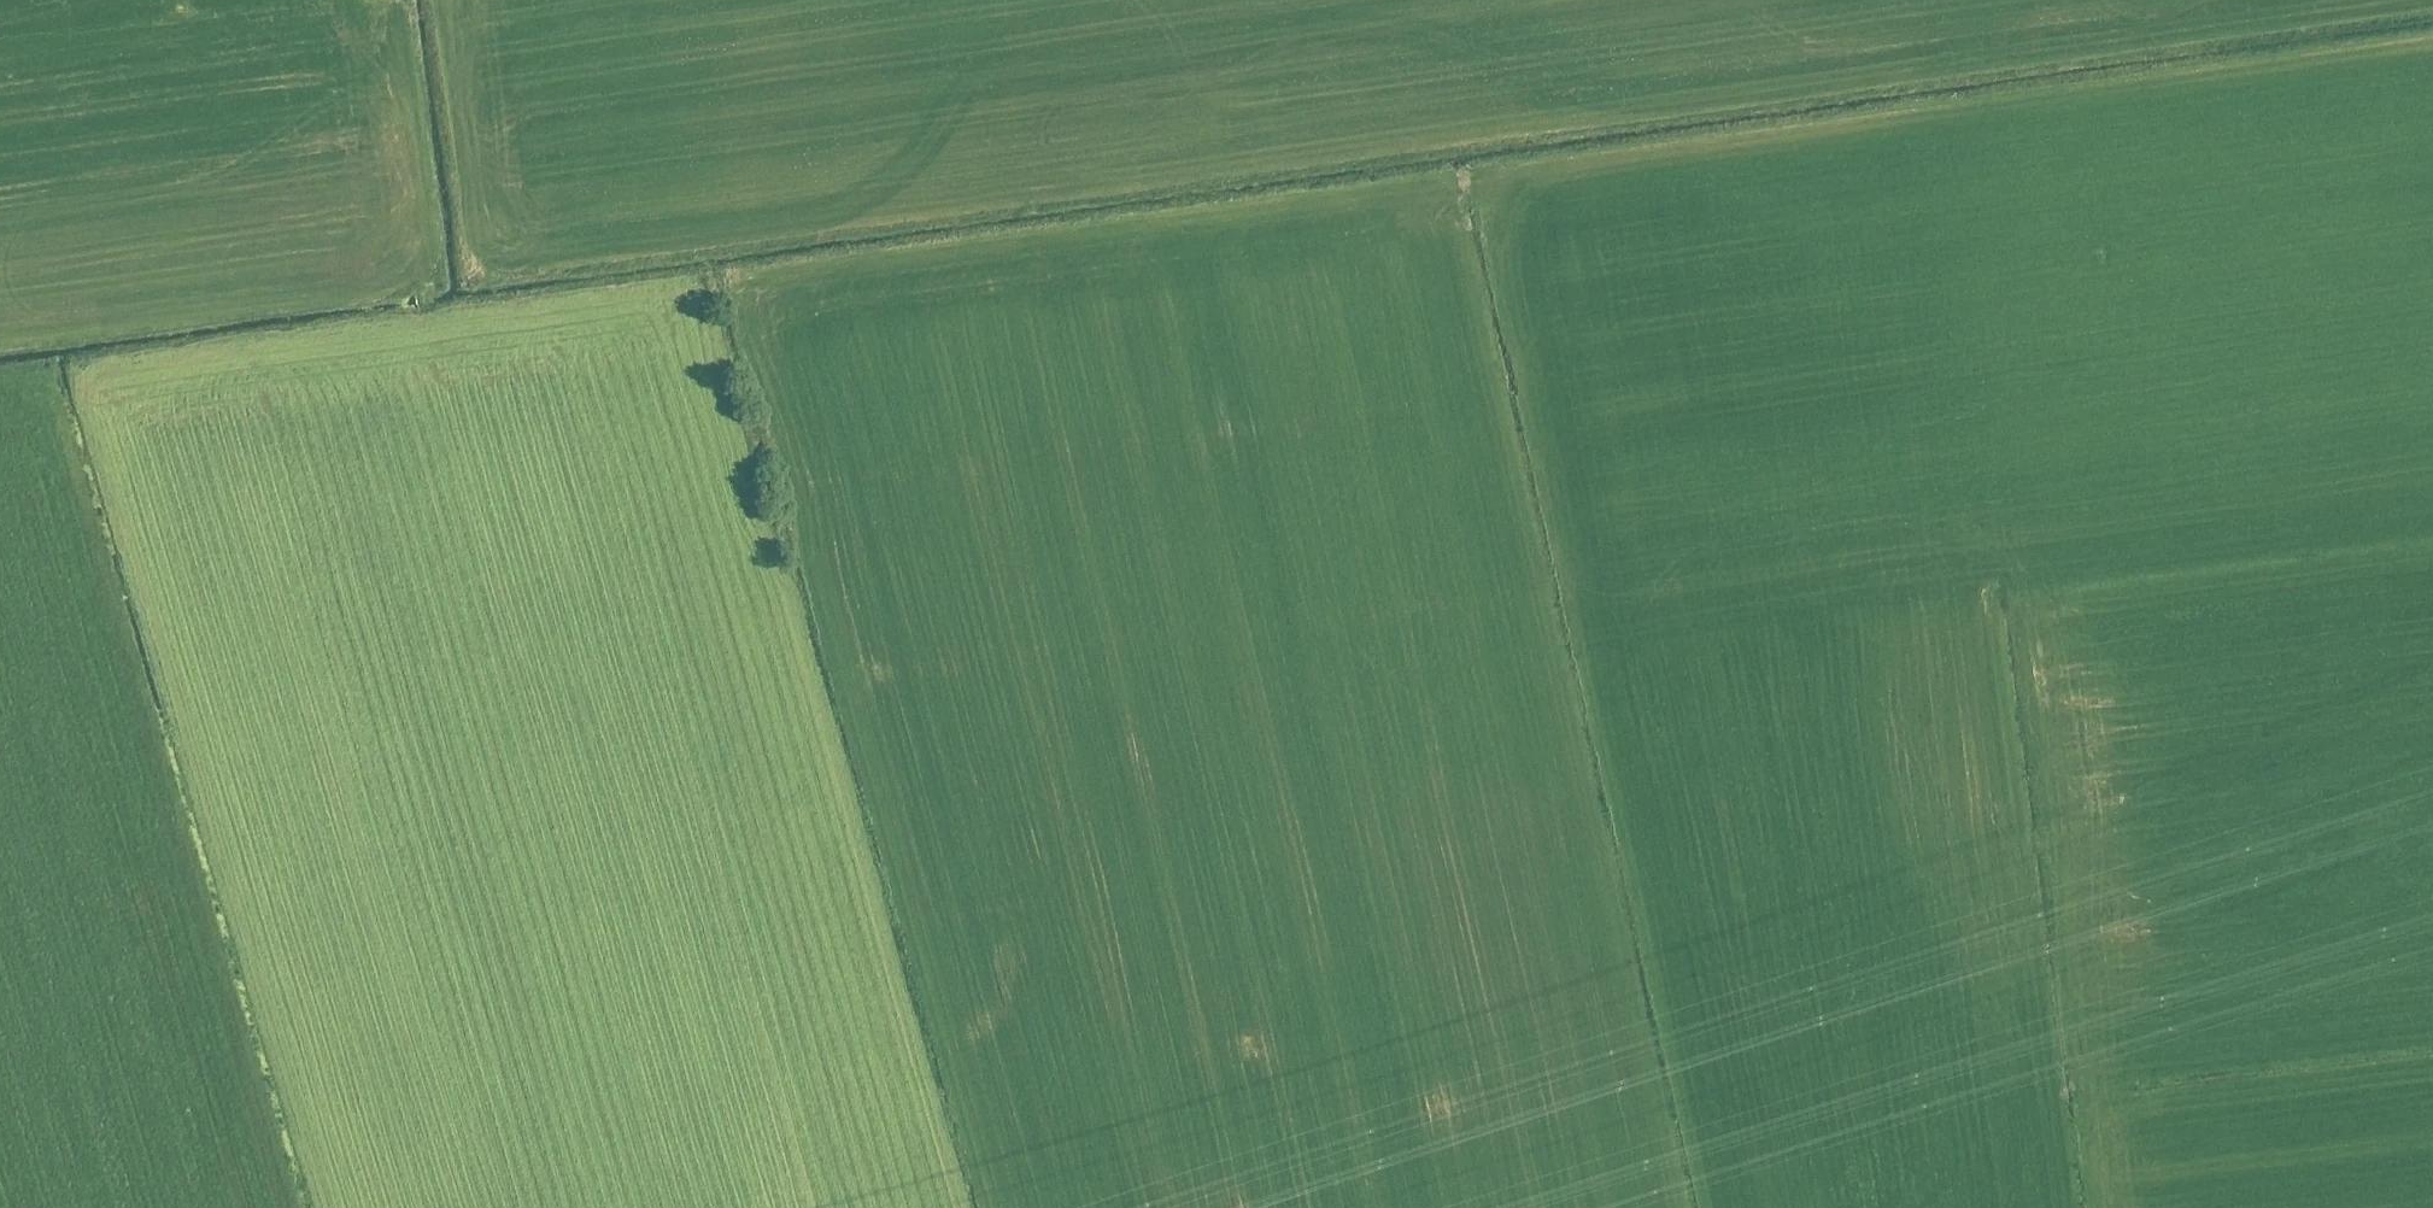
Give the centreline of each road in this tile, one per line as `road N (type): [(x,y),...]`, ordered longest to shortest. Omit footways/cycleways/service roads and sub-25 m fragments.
road 1 (track): [(1992,586),(2071,1207)]

